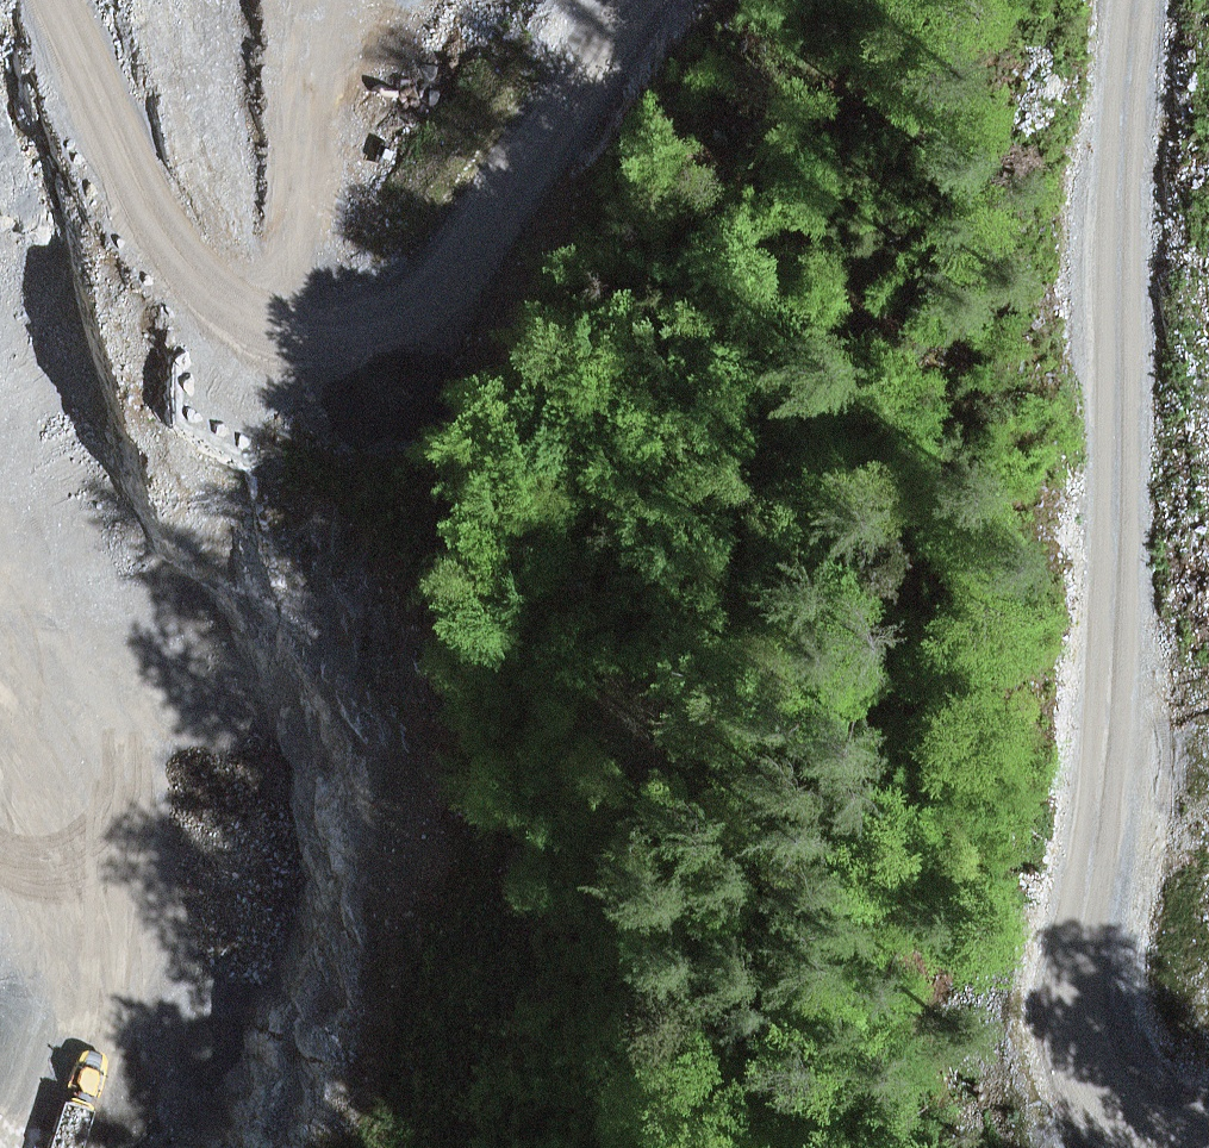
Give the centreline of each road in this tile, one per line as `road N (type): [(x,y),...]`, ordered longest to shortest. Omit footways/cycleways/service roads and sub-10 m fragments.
road 1 (track): [(687,0),(377,423),(341,538),(202,648)]
road 2 (track): [(1208,783),(1186,770),(1164,716),(1115,550),(1069,245),(1085,160),(1127,52),(1128,0)]
road 3 (track): [(352,901),(279,796),(202,648),(0,343)]
road 4 (track): [(1115,1045),(1186,770)]

